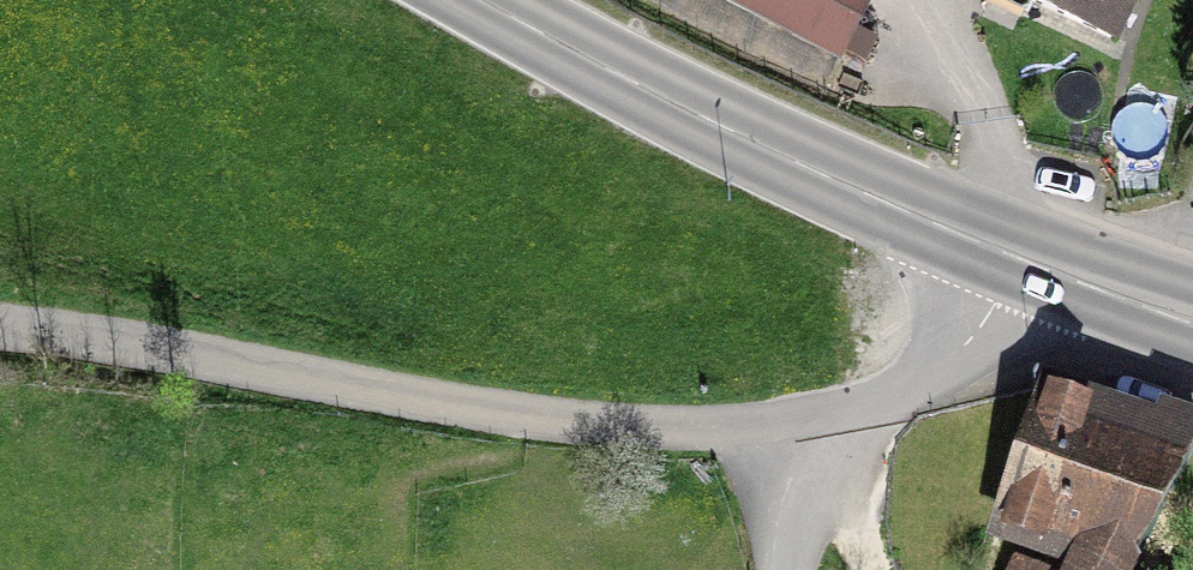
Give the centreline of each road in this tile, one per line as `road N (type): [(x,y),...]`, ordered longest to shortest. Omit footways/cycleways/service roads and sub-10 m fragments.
road 1 (unclassified): [(0,332),(554,426),(670,439),(762,436)]
road 2 (primary): [(484,0),(749,138),(1008,257)]
road 3 (unclassified): [(762,436),(868,414),(918,393),(964,349),(1008,257)]
road 4 (primary): [(1008,257),(1192,326)]
road 5 (track): [(874,569),(848,419)]
road 6 (unclassified): [(762,436),(784,569)]

